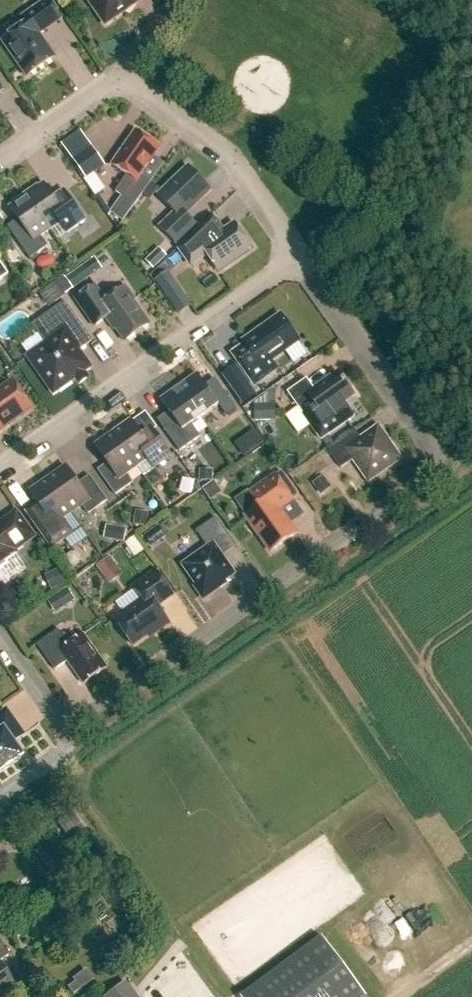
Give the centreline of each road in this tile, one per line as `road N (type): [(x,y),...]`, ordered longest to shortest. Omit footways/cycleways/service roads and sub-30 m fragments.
road 1 (residential): [(0,627),(74,730),(452,468),(300,257)]
road 2 (residential): [(0,472),(300,257)]
road 3 (residential): [(300,257),(229,154),(115,83)]
road 4 (residential): [(0,168),(115,83)]

